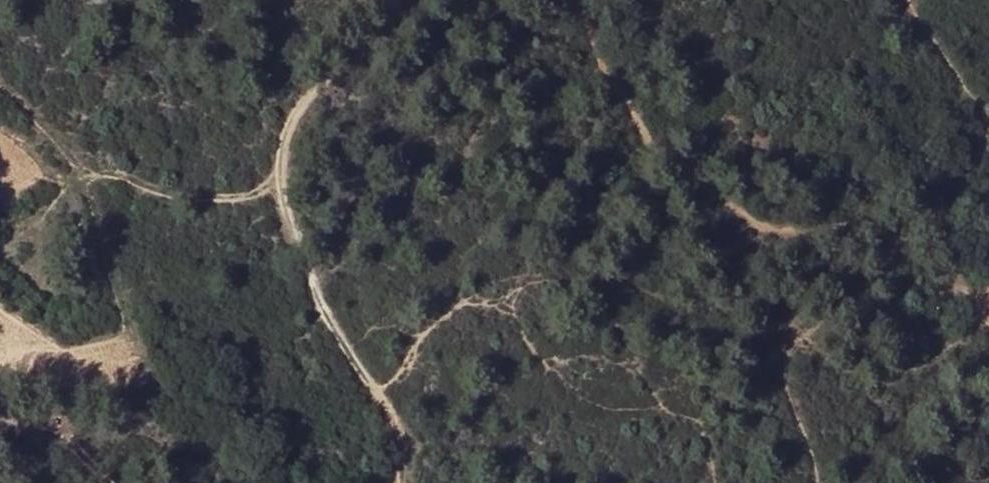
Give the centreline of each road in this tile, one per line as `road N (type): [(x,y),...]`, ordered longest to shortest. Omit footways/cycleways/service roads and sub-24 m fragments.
road 1 (track): [(403,482),(407,451),(318,304),(279,190),(280,131),(385,38),(401,0)]
road 2 (track): [(988,210),(837,230),(772,228),(643,131),(570,0)]

